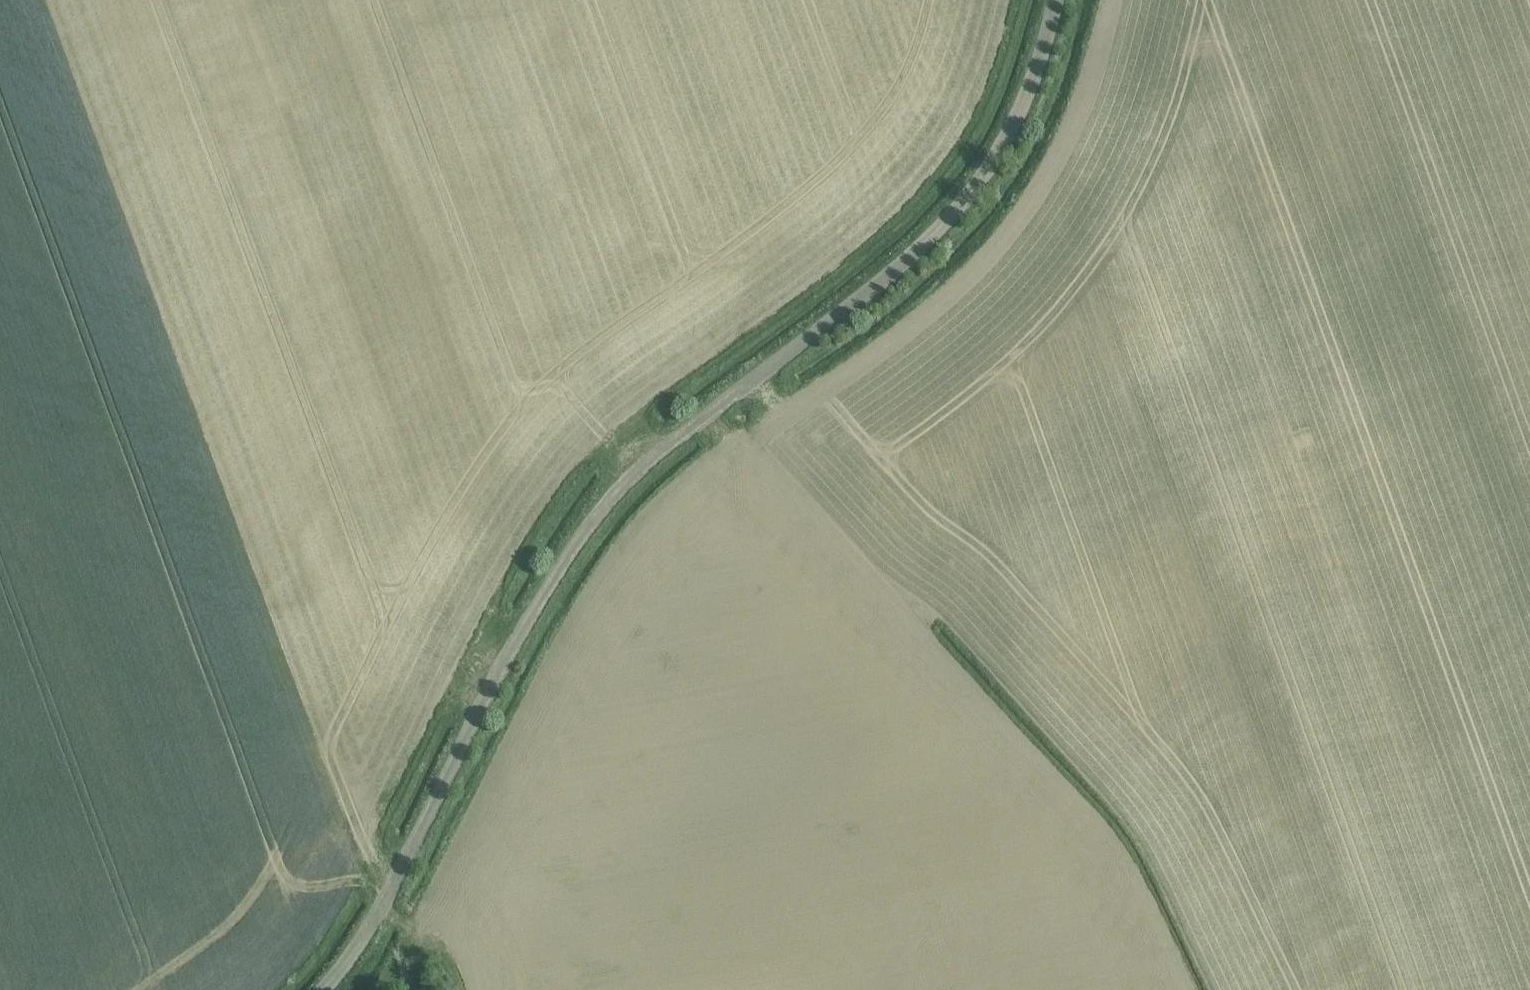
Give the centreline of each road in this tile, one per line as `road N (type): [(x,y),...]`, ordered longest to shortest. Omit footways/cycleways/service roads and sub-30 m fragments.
road 1 (track): [(326,989),(386,905),(524,625),(570,553),(653,459),(846,313),(953,212),(1017,122),(1055,0)]

